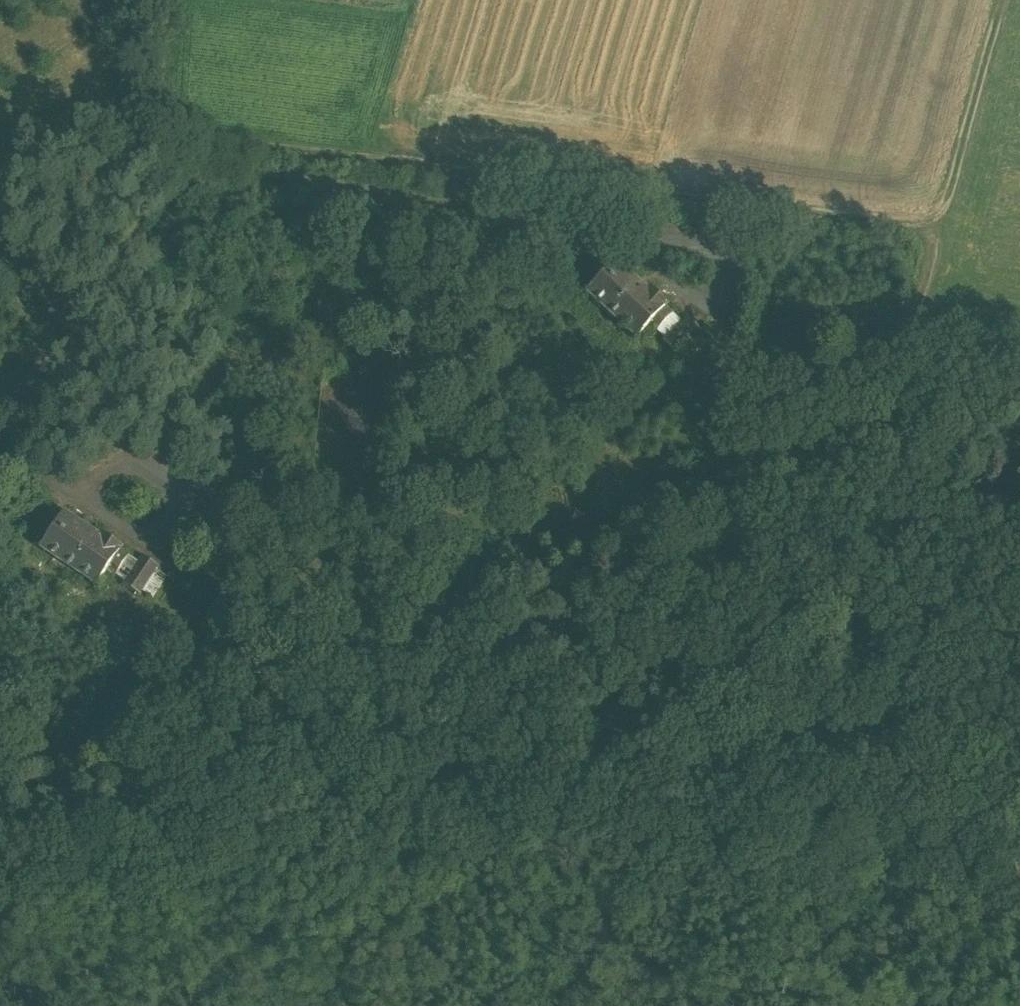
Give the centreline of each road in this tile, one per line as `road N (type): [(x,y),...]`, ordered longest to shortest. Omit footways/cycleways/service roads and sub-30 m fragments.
road 1 (tertiary): [(1019,755),(0,844)]
road 2 (track): [(167,0),(165,137),(182,150),(934,228)]
road 3 (track): [(935,762),(903,439),(903,350),(934,228)]
road 4 (track): [(1004,0),(934,228)]

